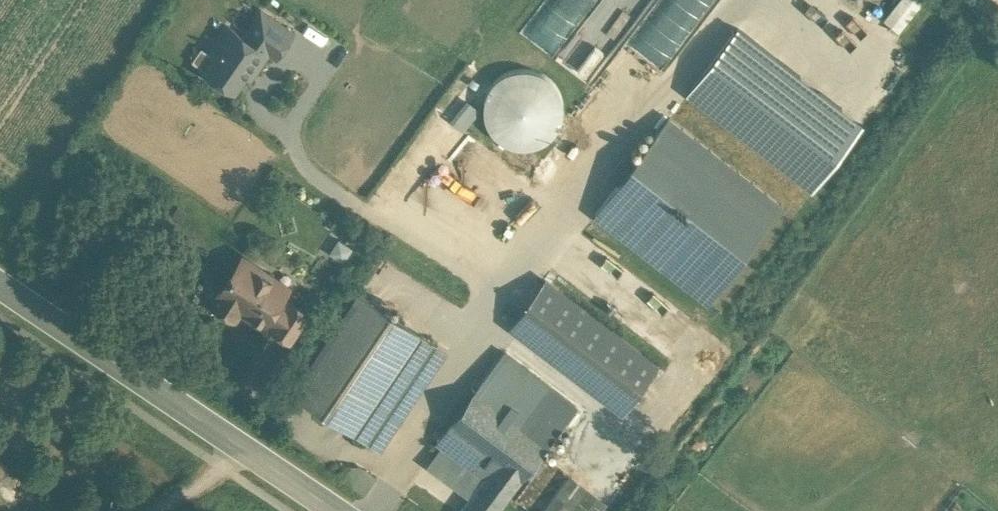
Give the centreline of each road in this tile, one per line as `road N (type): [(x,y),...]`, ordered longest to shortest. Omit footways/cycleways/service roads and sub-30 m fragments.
road 1 (secondary): [(347,510),(0,276)]

